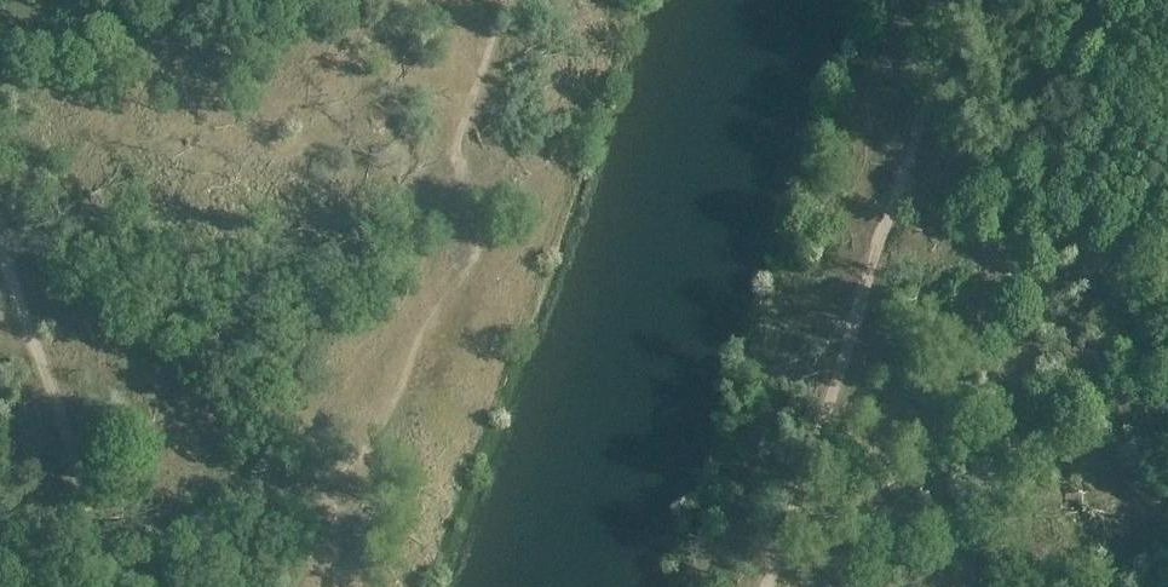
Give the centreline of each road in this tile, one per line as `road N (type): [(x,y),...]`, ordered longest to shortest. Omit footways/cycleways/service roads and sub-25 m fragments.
road 1 (track): [(769,586),(967,0)]
road 2 (track): [(106,586),(0,239)]

